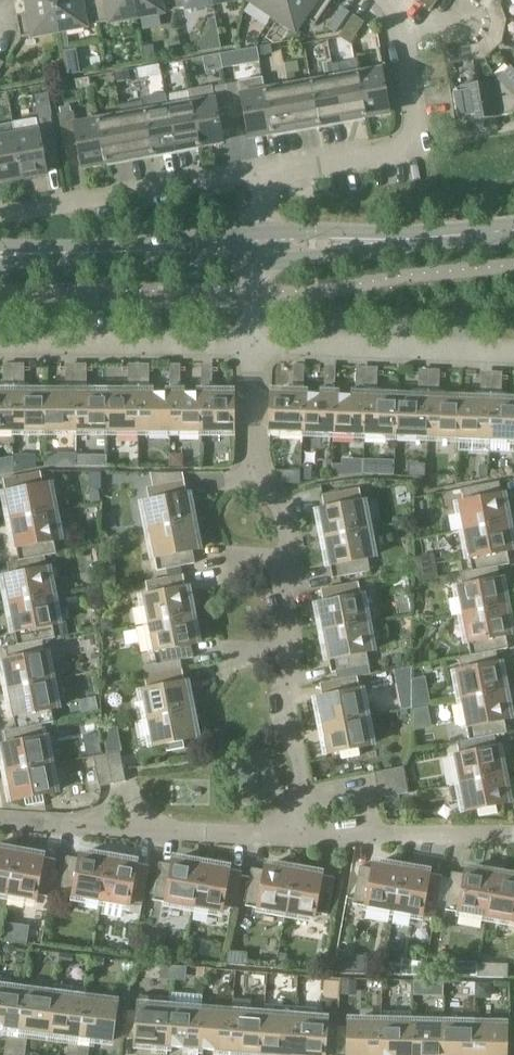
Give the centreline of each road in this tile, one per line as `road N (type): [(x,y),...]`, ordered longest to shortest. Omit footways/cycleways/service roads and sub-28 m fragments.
road 1 (residential): [(305,840),(289,666),(292,511),(251,471),(256,344)]
road 2 (residential): [(265,172),(419,147),(401,37),(386,0)]
road 3 (unclassified): [(0,821),(305,840)]
road 4 (unclassified): [(0,213),(265,172)]
road 5 (tertiary): [(0,254),(259,248)]
road 6 (residential): [(513,358),(256,344)]
road 7 (residential): [(0,343),(256,344)]
road 8 (tertiary): [(259,248),(513,230)]
road 9 (unclassified): [(305,840),(513,843)]

